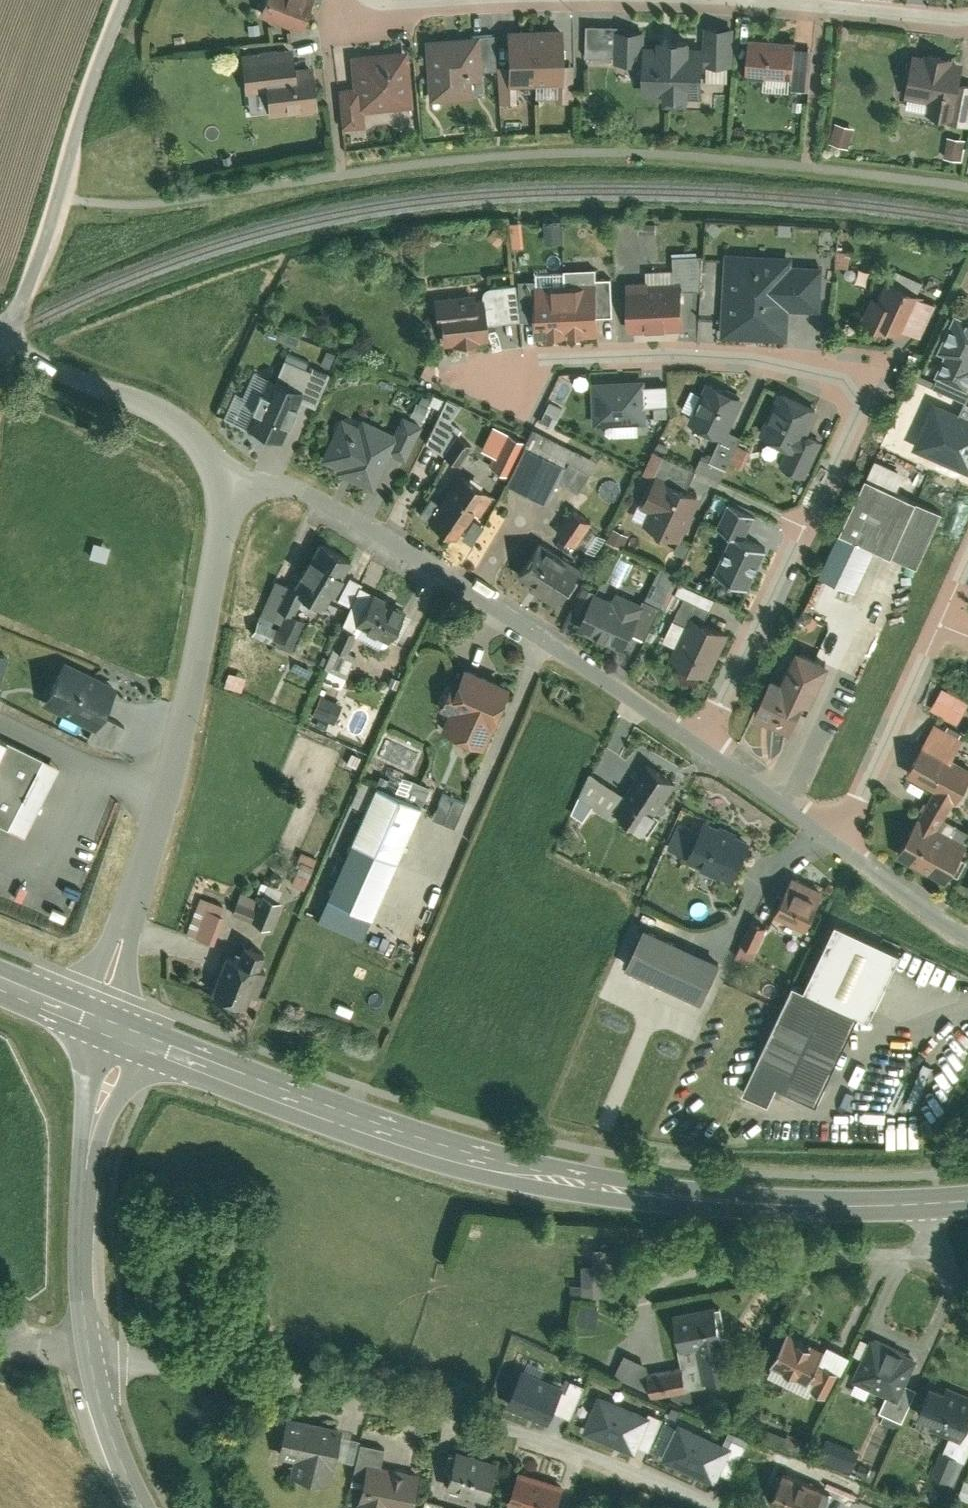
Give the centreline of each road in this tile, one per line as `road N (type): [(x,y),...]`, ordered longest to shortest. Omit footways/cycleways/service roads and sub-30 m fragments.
road 1 (secondary): [(938,1205),(710,1203),(580,1185),(412,1140),(136,1036)]
road 2 (residential): [(723,1507),(464,1415),(285,1372),(91,1351)]
road 3 (residential): [(232,486),(170,785),(94,1018)]
road 4 (residential): [(702,754),(483,598),(294,488),(232,486)]
road 5 (residential): [(807,530),(864,409),(831,365),(668,354),(550,361),(512,377)]
road 6 (residential): [(122,0),(83,102),(29,299),(9,338)]
road 7 (tertiary): [(136,1036),(93,1152),(85,1216),(91,1351)]
road 8 (residential): [(232,486),(205,448),(152,404),(50,364),(9,338)]
road 9 (residential): [(702,754),(807,530)]
road 10 (residential): [(842,849),(941,625)]
road 11 (residential): [(723,0),(967,20)]
road 12 (residential): [(842,849),(702,754)]
road 13 (tertiary): [(91,1351),(112,1433),(151,1507)]
road 14 (residential): [(967,942),(842,849)]

